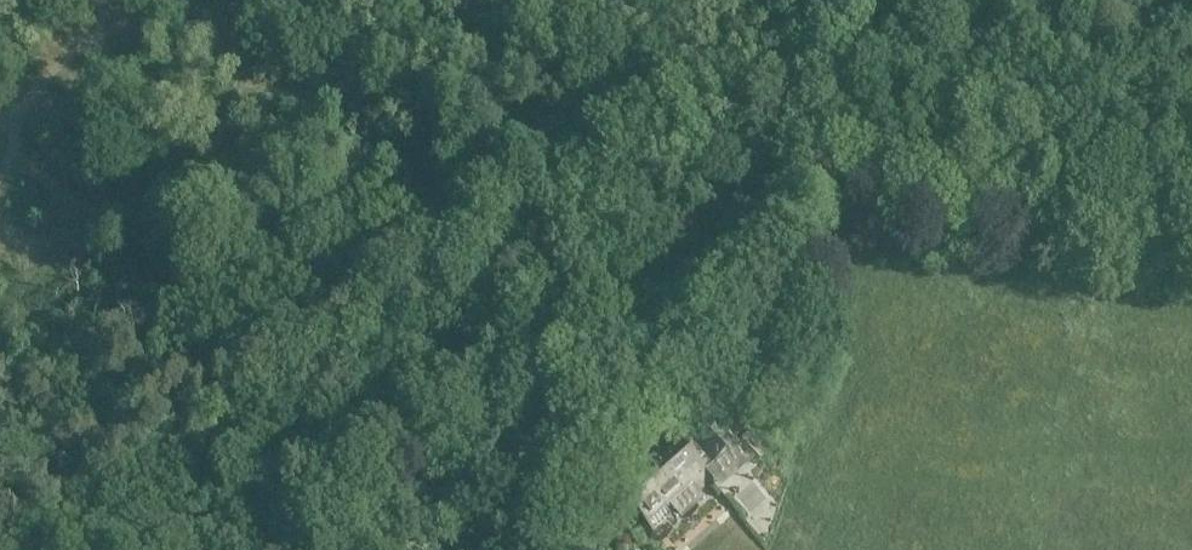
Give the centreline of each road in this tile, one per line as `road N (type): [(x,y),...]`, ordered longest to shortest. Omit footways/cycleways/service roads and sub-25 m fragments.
road 1 (track): [(302,549),(335,508),(434,431),(556,409),(702,287),(810,178)]
road 2 (track): [(1191,219),(1003,200),(890,171),(847,132)]
road 3 (track): [(702,287),(547,549)]
road 4 (track): [(820,96),(578,0)]

